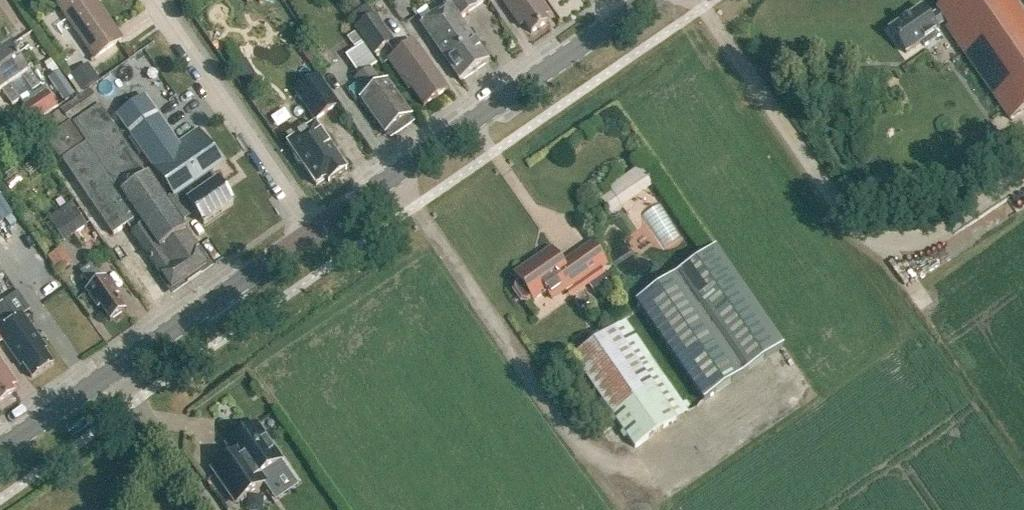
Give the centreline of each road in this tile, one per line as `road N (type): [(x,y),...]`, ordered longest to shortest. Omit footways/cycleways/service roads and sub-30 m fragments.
road 1 (tertiary): [(316,230),(646,0)]
road 2 (tertiary): [(0,446),(316,230)]
road 3 (residential): [(316,230),(152,0)]

